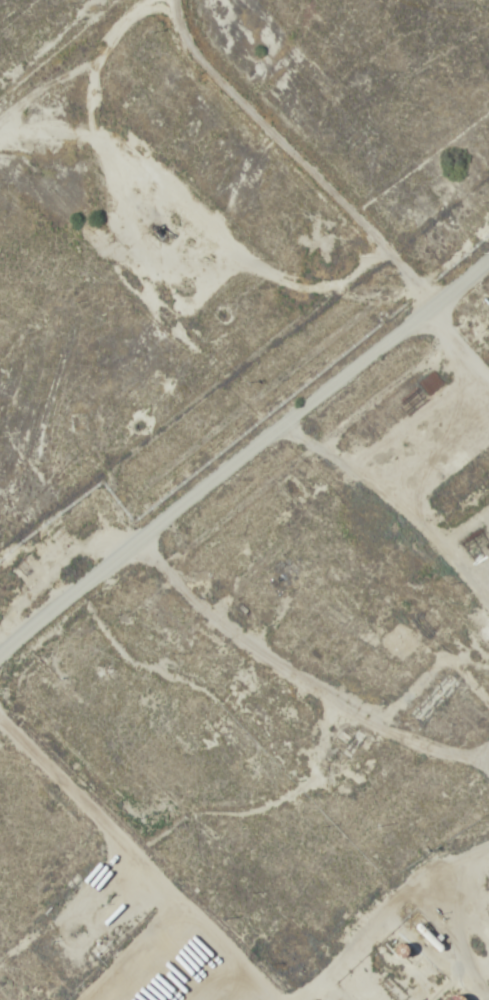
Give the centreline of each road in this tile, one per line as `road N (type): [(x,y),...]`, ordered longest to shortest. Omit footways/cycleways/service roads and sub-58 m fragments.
road 1 (track): [(488,237),(0,640)]
road 2 (track): [(326,999),(0,705)]
road 3 (track): [(488,354),(426,294),(261,37),(257,0)]
road 4 (track): [(236,0),(0,199)]

